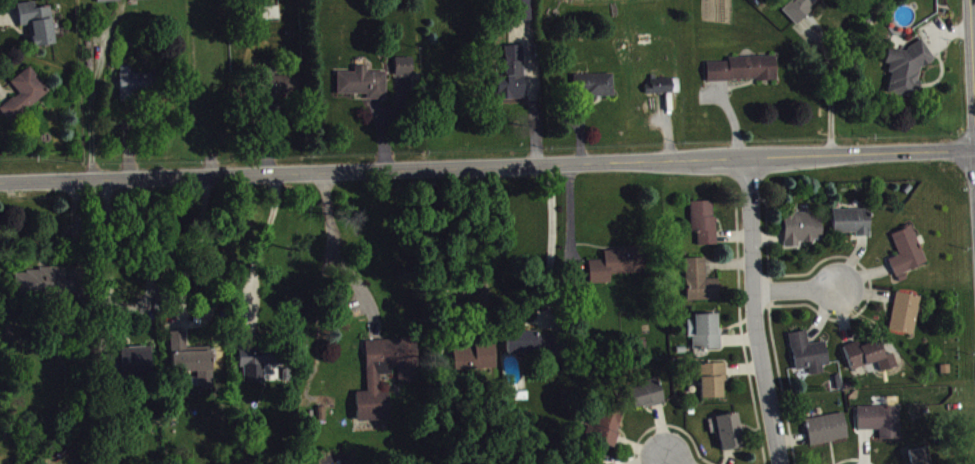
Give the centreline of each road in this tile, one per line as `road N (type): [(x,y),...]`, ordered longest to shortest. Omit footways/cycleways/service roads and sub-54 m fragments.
road 1 (tertiary): [(0,180),(974,148)]
road 2 (residential): [(744,157),(753,296),(778,463)]
road 3 (tertiary): [(974,148),(969,0)]

